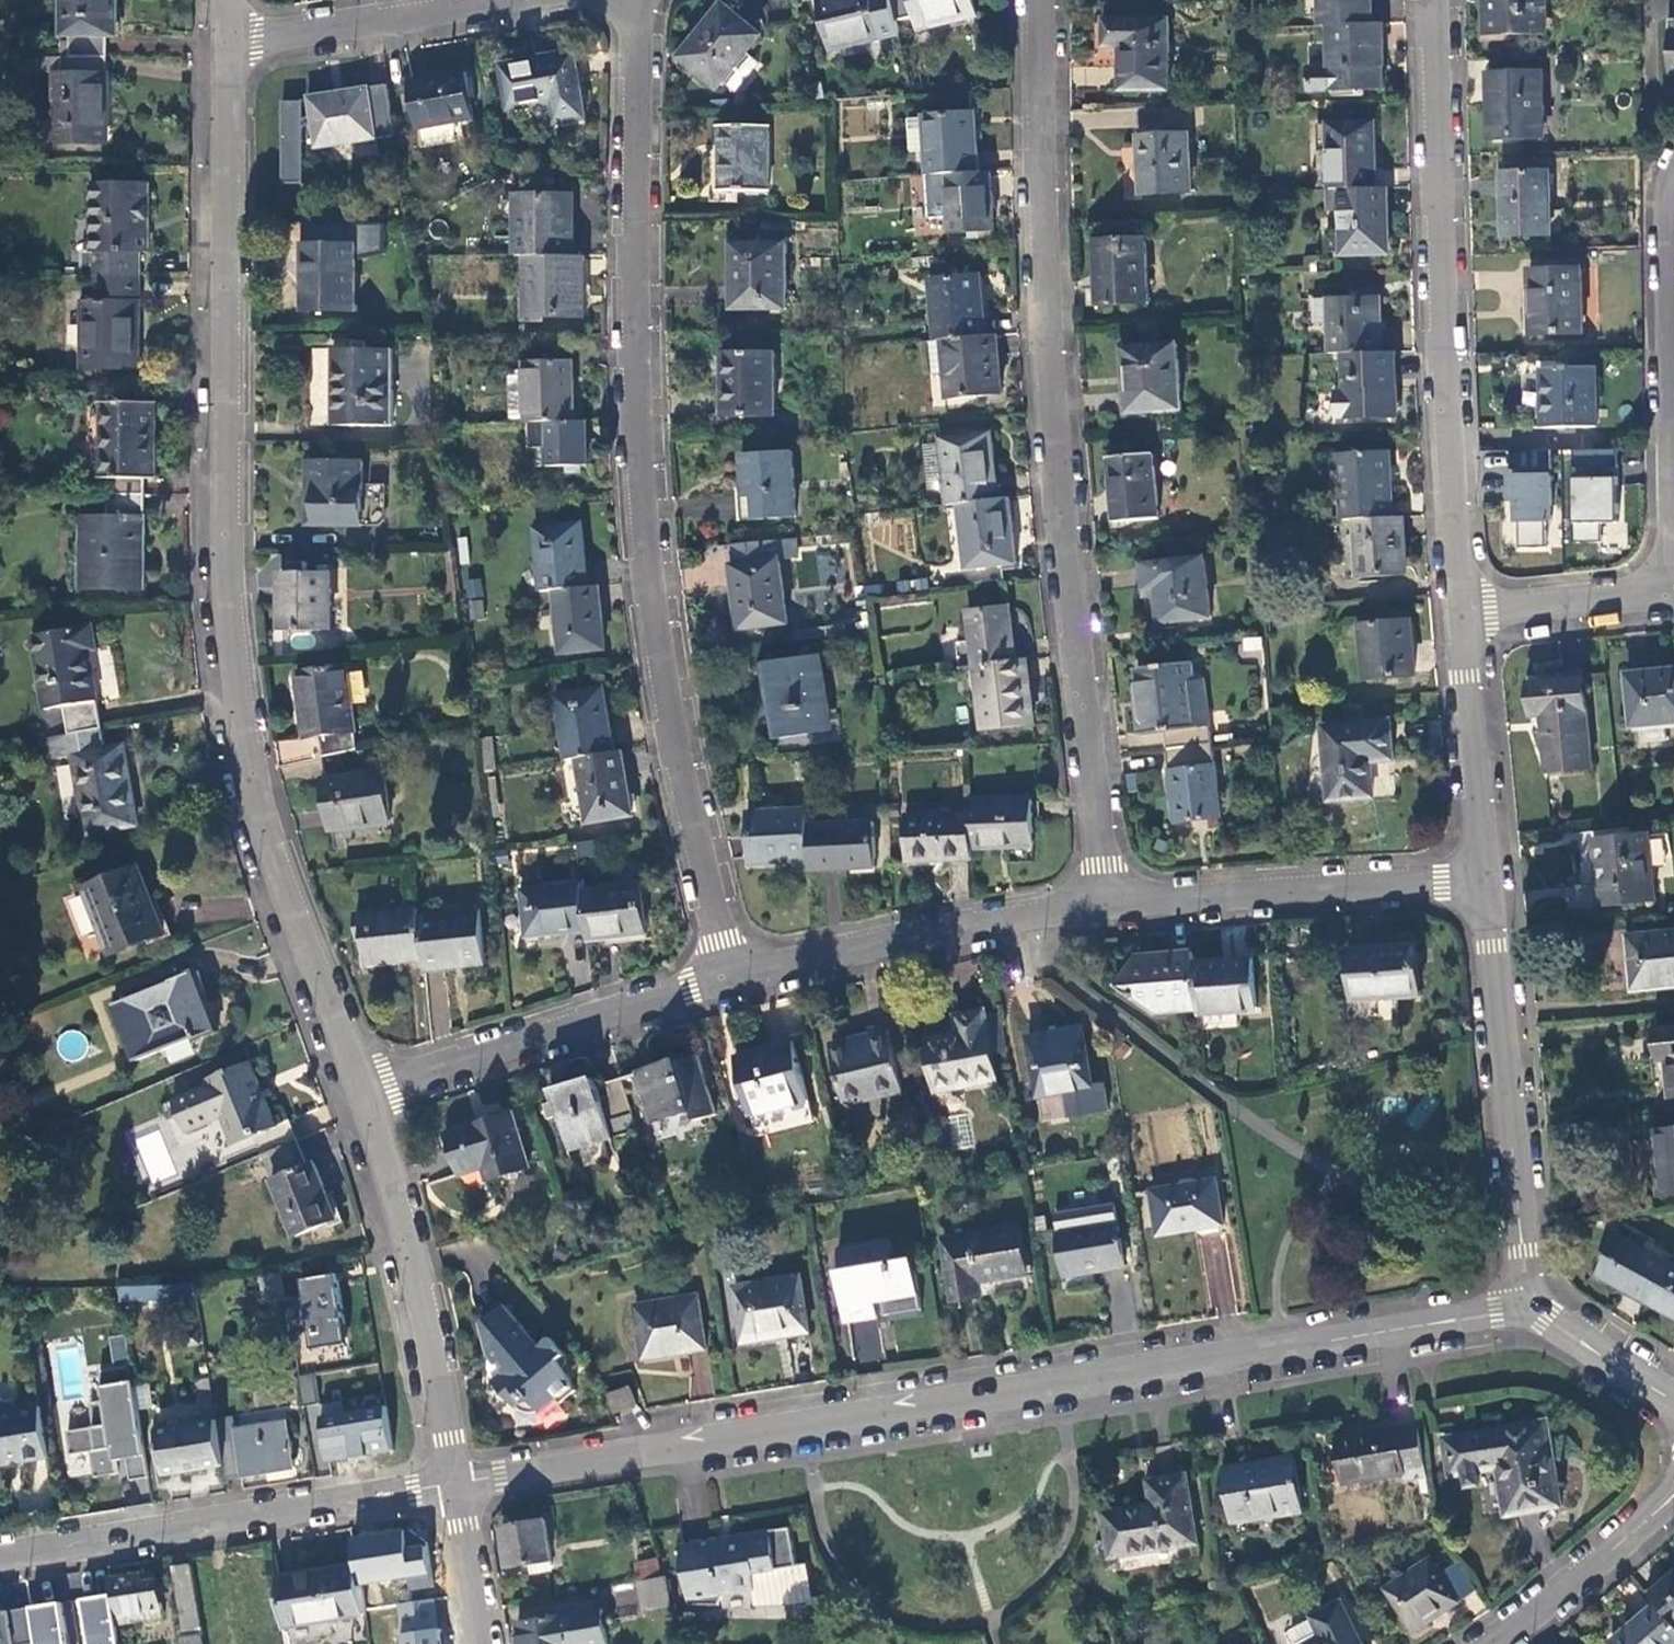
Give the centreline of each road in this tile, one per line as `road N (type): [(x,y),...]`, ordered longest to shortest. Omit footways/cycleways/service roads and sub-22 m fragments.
road 1 (tertiary): [(1528,1309),(1272,1359),(458,1483)]
road 2 (tertiary): [(363,1094),(255,768),(234,561),(234,38)]
road 3 (residential): [(646,0),(634,368),(661,660),(685,795),(732,976)]
road 4 (residential): [(1039,0),(1040,302),(1106,902)]
road 5 (tertiary): [(1462,617),(1433,0)]
road 6 (residential): [(0,1556),(458,1483)]
road 7 (tertiary): [(1528,1309),(1490,873)]
road 8 (tertiary): [(458,1483),(436,1356),(363,1094)]
road 9 (residential): [(732,976),(363,1094)]
road 10 (residential): [(1490,873),(1106,902)]
road 11 (residential): [(1106,902),(732,976)]
road 12 (residential): [(1673,536),(1673,180)]
road 13 (residential): [(234,38),(492,0)]
road 14 (tertiary): [(1490,873),(1462,617)]
road 15 (residential): [(1490,1643),(1558,1596),(1673,1490)]
road 16 (residential): [(1462,617),(1673,593)]
road 17 (tertiary): [(1673,1400),(1528,1309)]
road 18 (residential): [(483,1643),(458,1483)]

